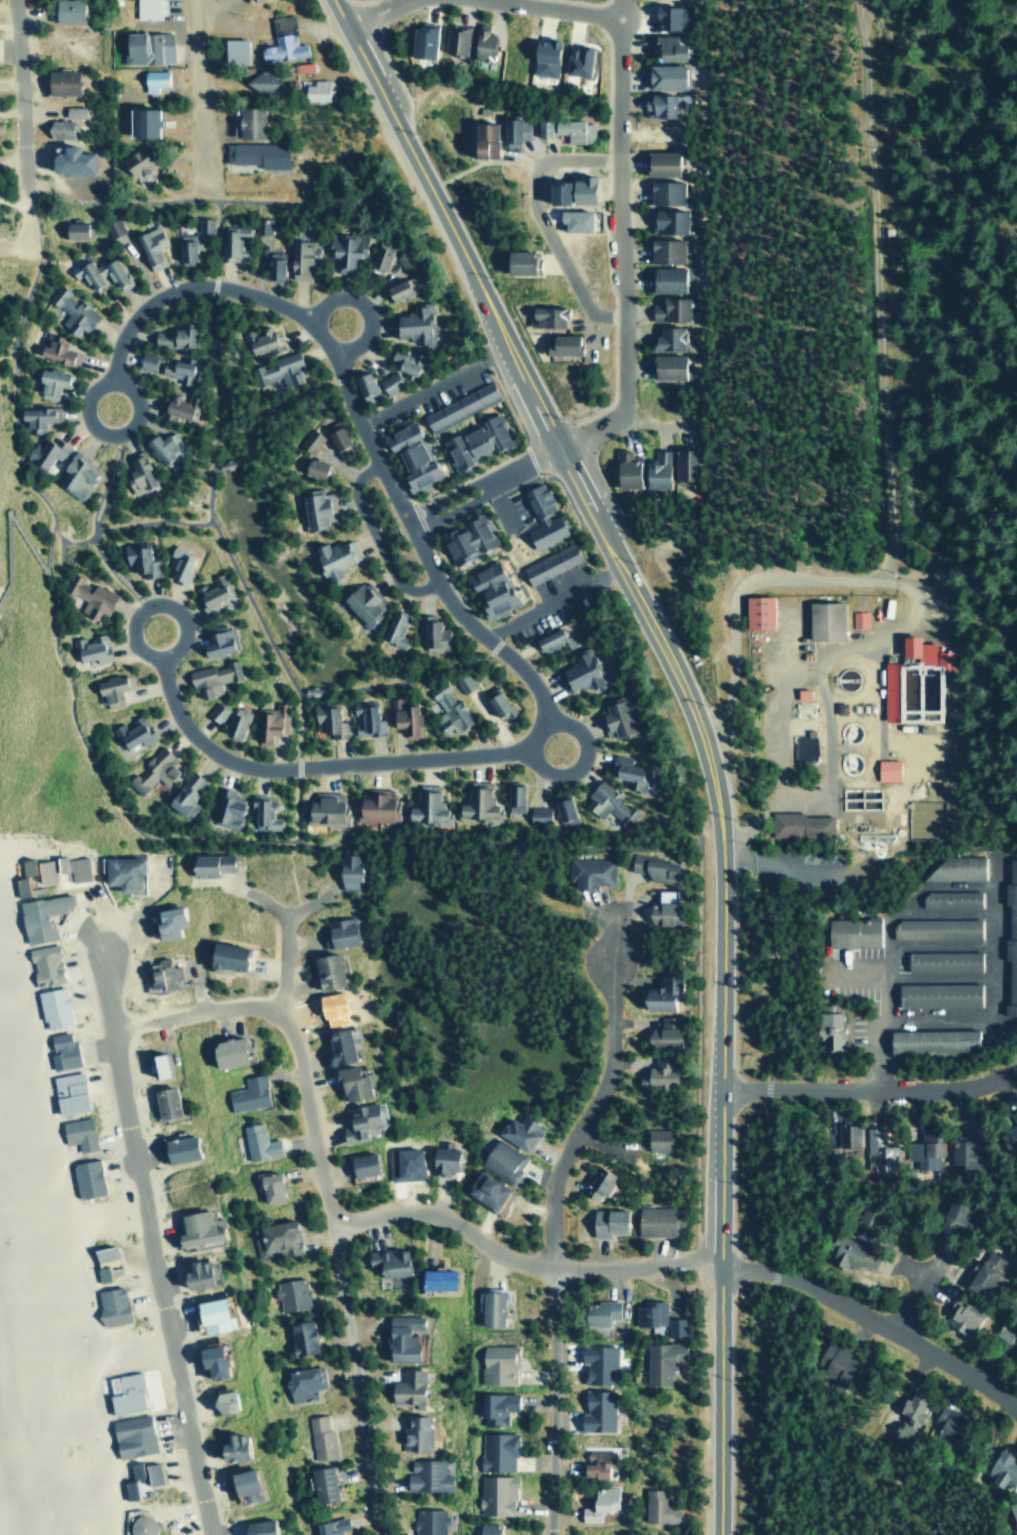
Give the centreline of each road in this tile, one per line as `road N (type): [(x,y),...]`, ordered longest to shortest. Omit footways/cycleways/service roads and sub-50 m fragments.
road 1 (secondary): [(716,1534),(722,818),(672,662),(332,0)]
road 2 (residential): [(403,516),(446,597),(540,693),(541,723),(526,742),(499,752),(298,766),(233,761),(183,721),(162,656)]
road 3 (residential): [(110,1030),(239,1003),(276,1010),(295,1038),(357,1359),(380,1534)]
road 4 (residential): [(206,1534),(110,1030),(128,923)]
road 5 (residential): [(403,516),(329,348),(281,303),(227,285),(164,289),(123,329),(113,378)]
road 6 (residential): [(619,15),(622,404),(609,422),(560,446)]
road 7 (residential): [(333,1223),(408,1208),(433,1213),(510,1260),(547,1267),(715,1254)]
road 8 (residential): [(715,1254),(781,1272),(865,1314),(1016,1409)]
road 9 (residential): [(547,1267),(554,1169),(596,1105),(611,1061),(609,961)]
road 10 (residential): [(1016,1063),(977,1082),(898,1089),(721,1087)]
road 11 (residential): [(559,1267),(553,1534)]
road 12 (residential): [(616,158),(550,157),(539,168),(535,199),(585,302),(620,319)]
road 13 (residential): [(23,211),(10,0)]
road 14 (residential): [(193,0),(207,187)]
road 15 (residential): [(437,580),(409,587),(391,573),(355,487),(378,458)]
road 16 (residential): [(185,640),(173,653),(148,654),(132,634),(135,616),(149,603),(168,603),(183,614),(185,640)]
road 17 (residential): [(119,431),(134,420),(138,402),(130,386),(105,379),(90,388),(84,412),(101,431),(119,431)]
road 18 (residential): [(543,713),(581,732),(579,764),(565,775),(552,773),(526,742)]
road 19 (residential): [(305,320),(333,297),(364,308),(361,341),(333,357)]
road 20 (residential): [(500,0),(619,15)]

